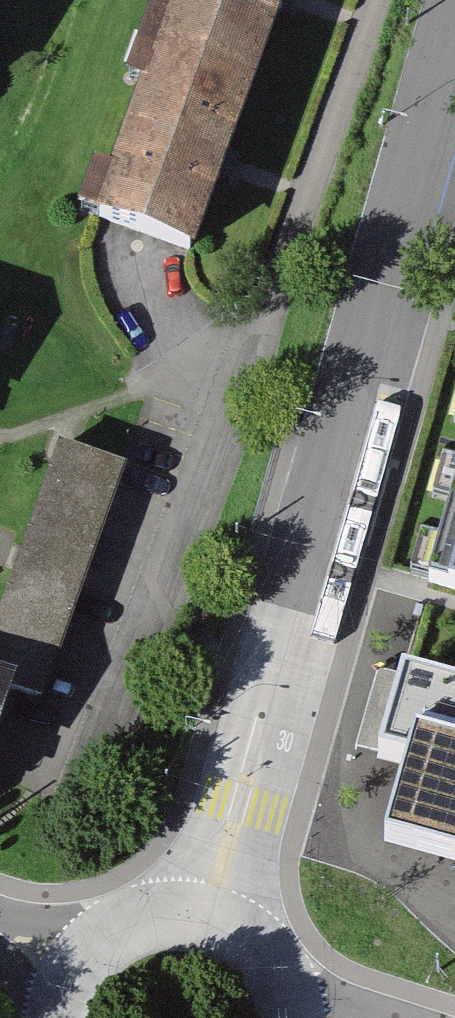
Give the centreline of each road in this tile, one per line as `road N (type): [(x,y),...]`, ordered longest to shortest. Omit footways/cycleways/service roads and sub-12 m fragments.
road 1 (tertiary): [(454,44),(214,905)]
road 2 (residential): [(214,905),(132,914),(73,956)]
road 3 (residential): [(306,1017),(295,971),(279,950),(255,924),(214,905)]

